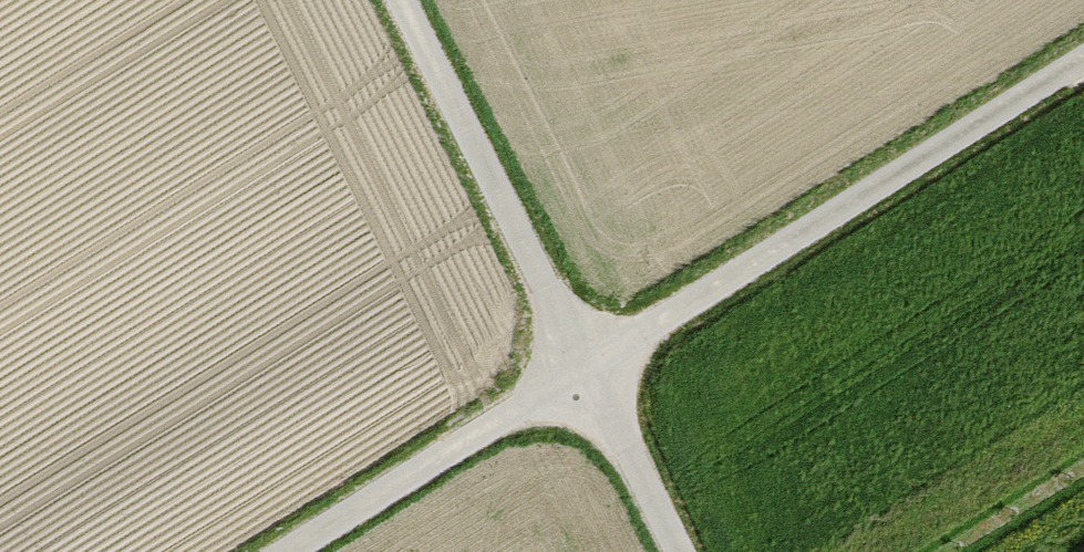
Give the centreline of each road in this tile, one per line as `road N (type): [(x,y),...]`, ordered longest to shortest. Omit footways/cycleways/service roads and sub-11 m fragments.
road 1 (track): [(1083,65),(293,551)]
road 2 (track): [(393,0),(671,551)]

